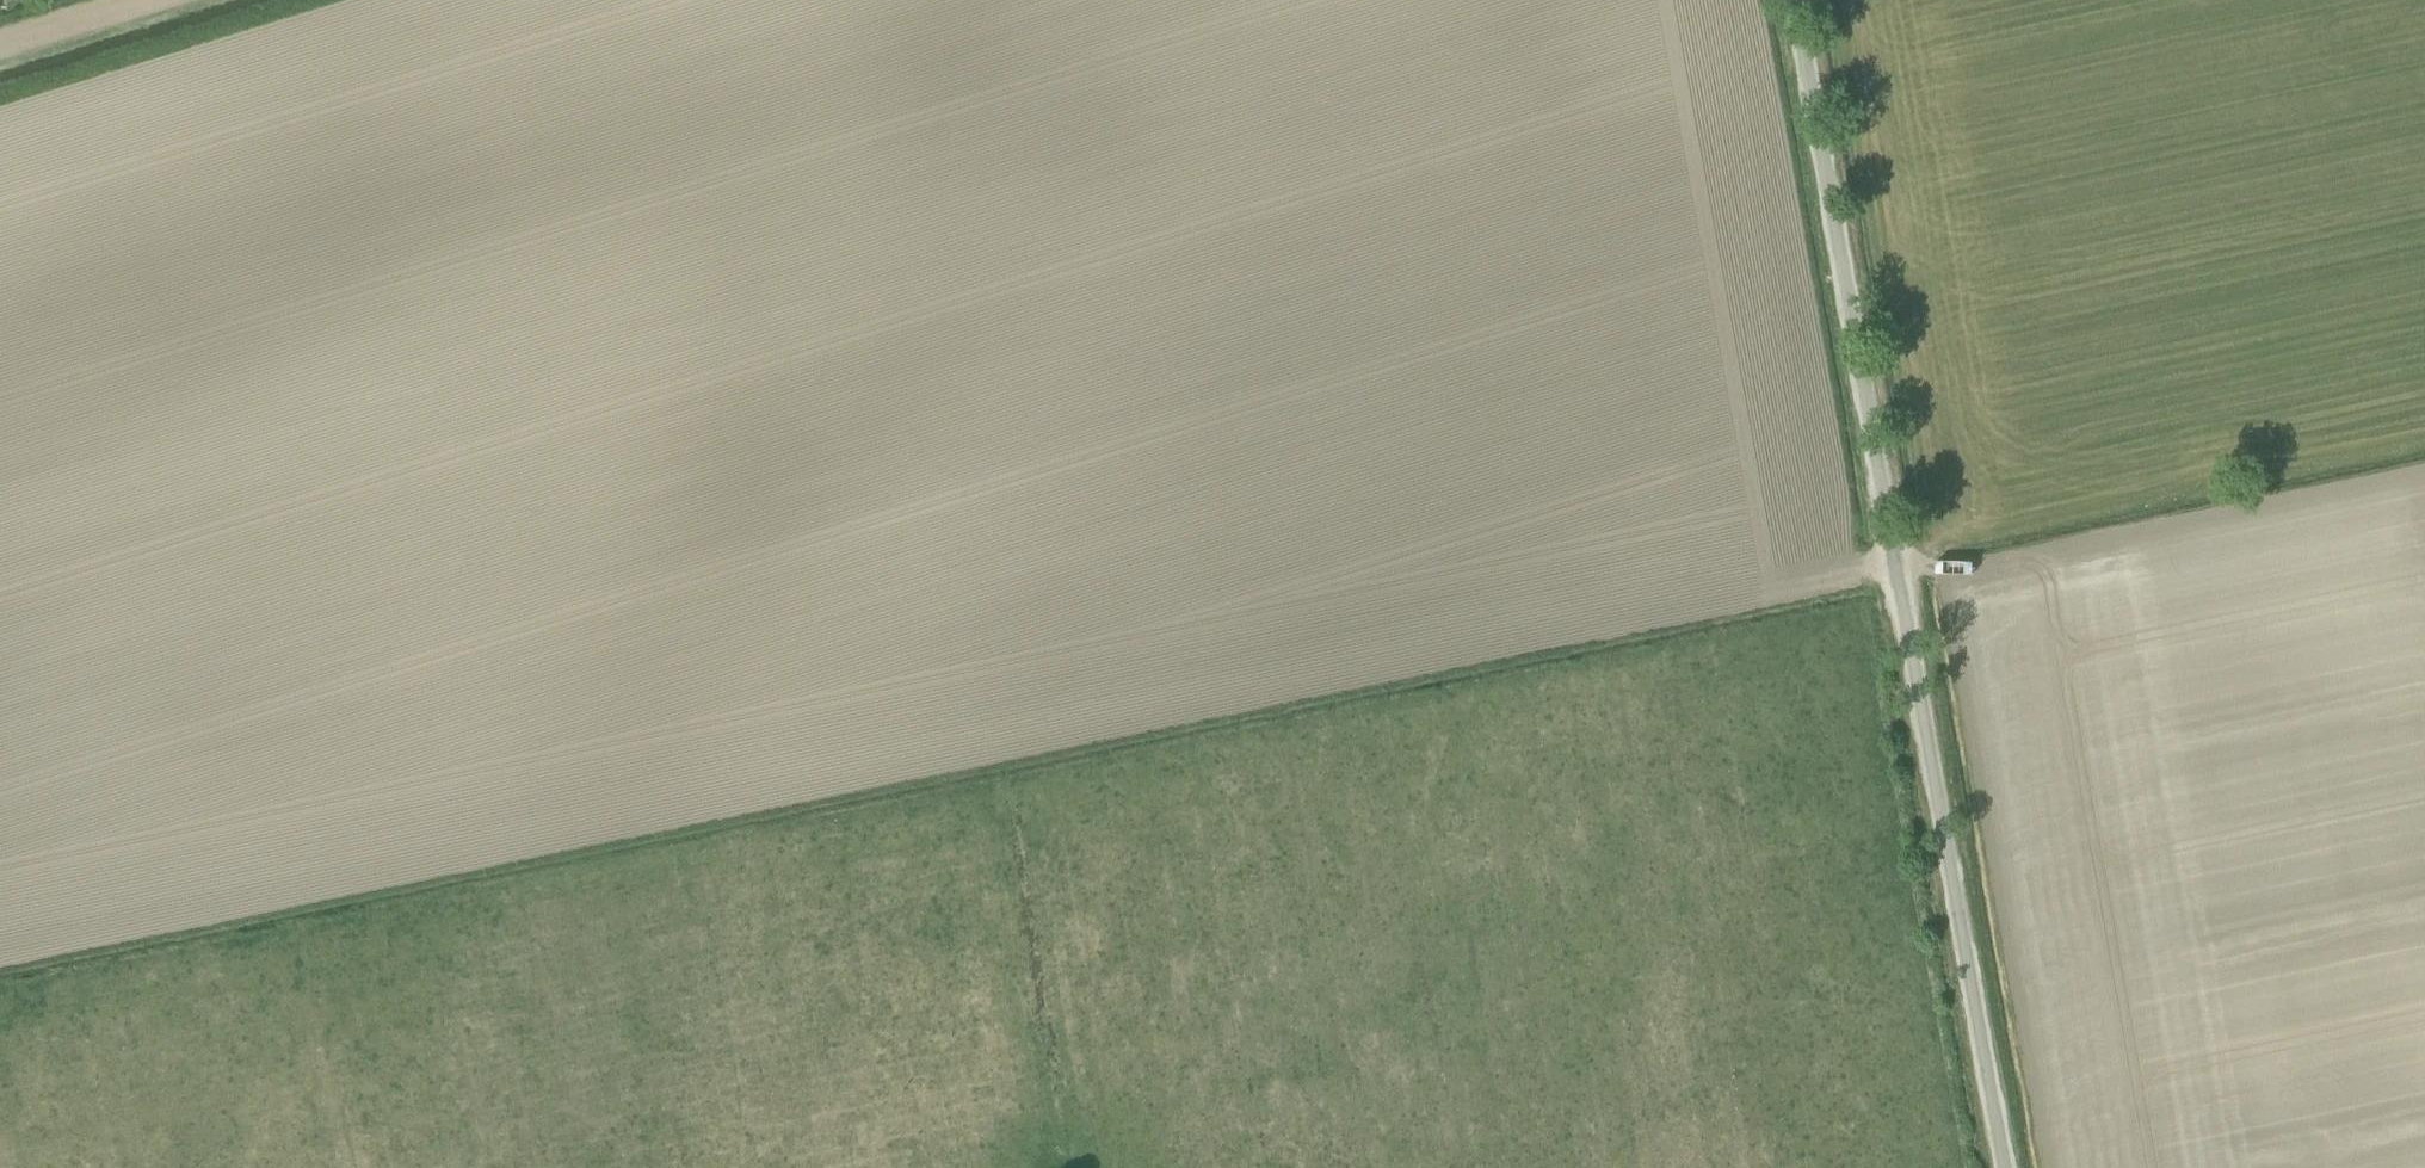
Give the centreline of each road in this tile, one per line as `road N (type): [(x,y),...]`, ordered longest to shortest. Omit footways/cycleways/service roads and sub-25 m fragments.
road 1 (unclassified): [(2018,1167),(1799,0)]
road 2 (track): [(156,0),(0,48)]

